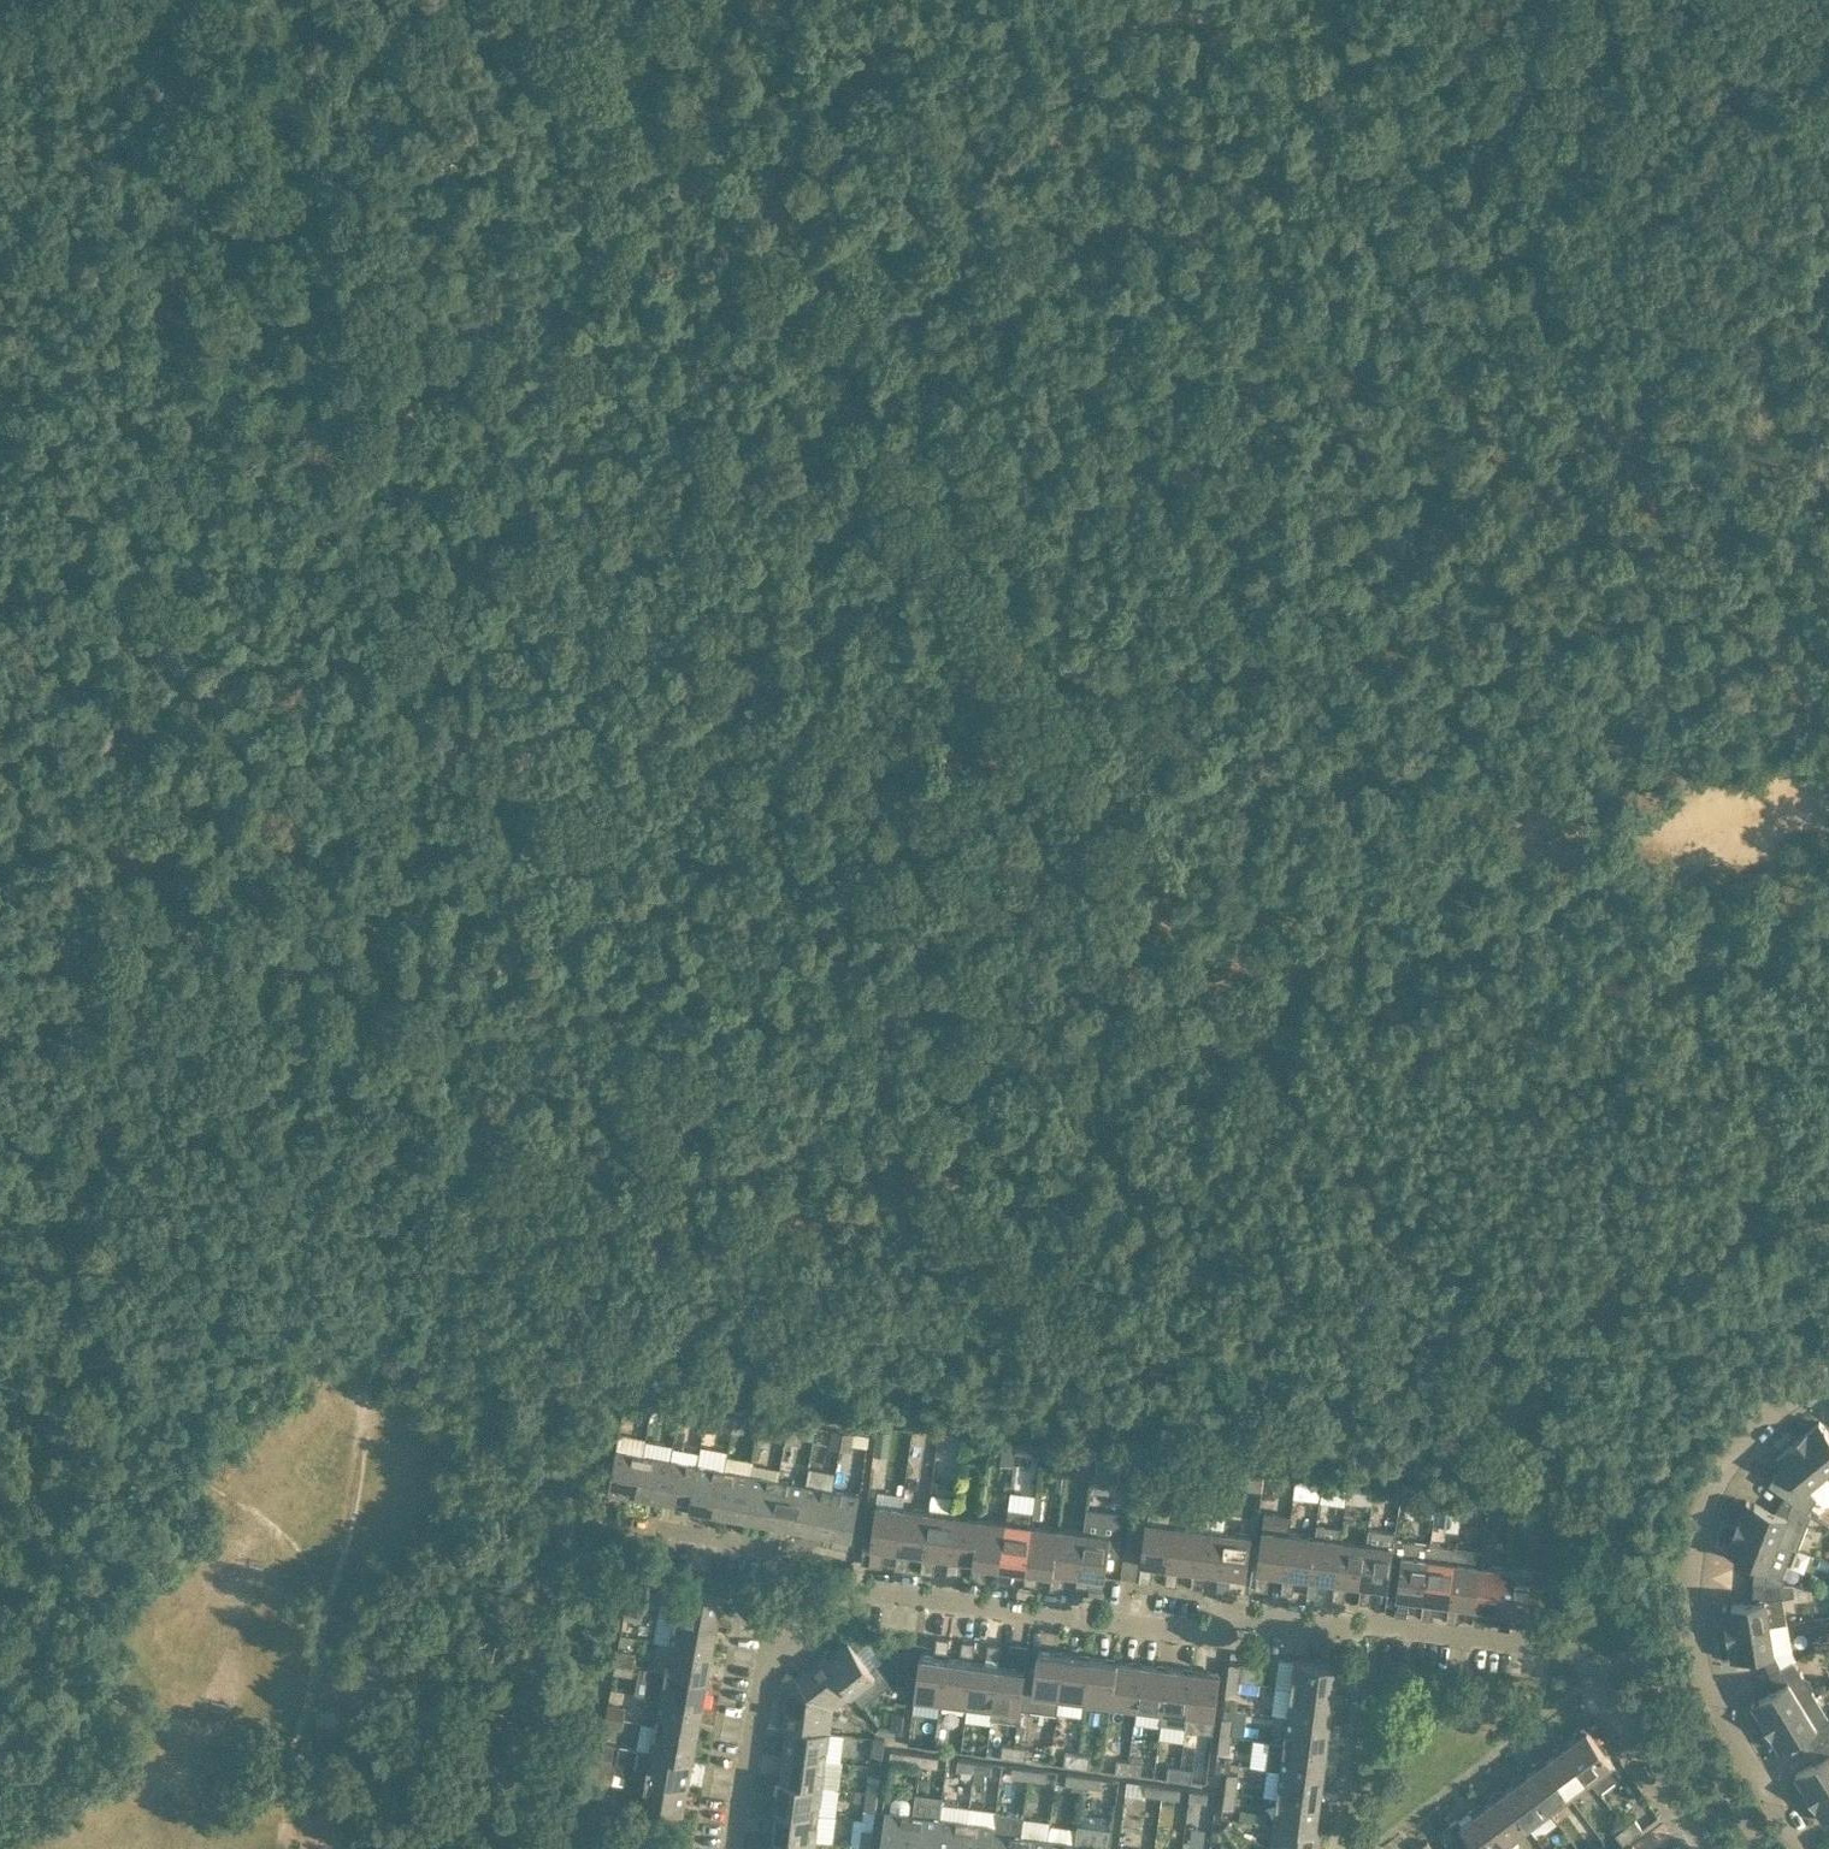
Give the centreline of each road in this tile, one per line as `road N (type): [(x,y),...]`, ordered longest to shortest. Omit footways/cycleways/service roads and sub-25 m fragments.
road 1 (residential): [(787,1646),(874,1588),(1210,1634),(1215,1604),(1555,1645)]
road 2 (residential): [(1803,1848),(1695,1671),(1685,1570),(1721,1466),(1760,1418),(1828,1374)]
road 3 (residential): [(1702,1848),(1589,1663),(1555,1645)]
road 4 (residential): [(787,1646),(765,1543),(751,1532),(661,1516)]
road 5 (residential): [(727,1848),(762,1682),(787,1646)]

